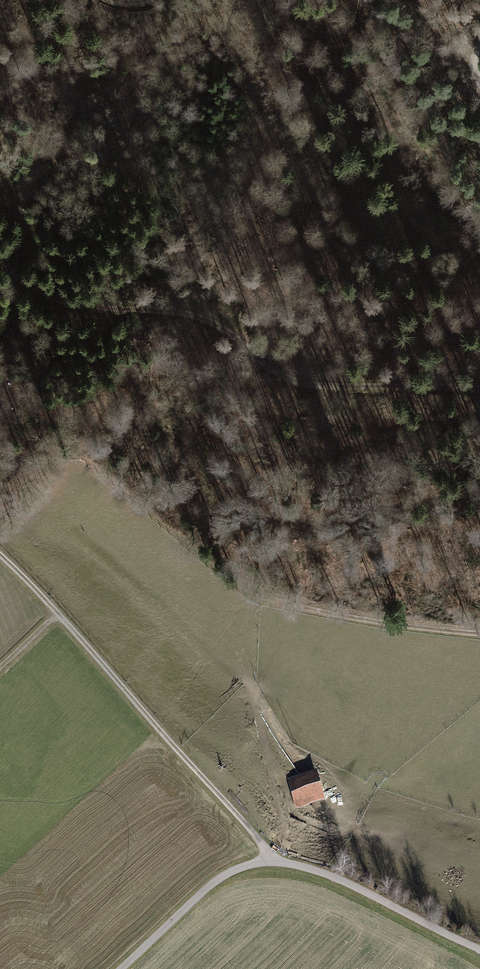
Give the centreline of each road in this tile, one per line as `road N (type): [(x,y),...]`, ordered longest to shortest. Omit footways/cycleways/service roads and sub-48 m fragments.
road 1 (track): [(0,255),(24,283),(61,304),(205,318),(268,371),(296,384),(479,388)]
road 2 (track): [(59,614),(261,842),(268,862)]
road 3 (track): [(268,862),(322,873),(479,953)]
road 4 (track): [(479,634),(382,627),(260,597)]
road 5 (track): [(118,968),(227,874),(268,862)]

